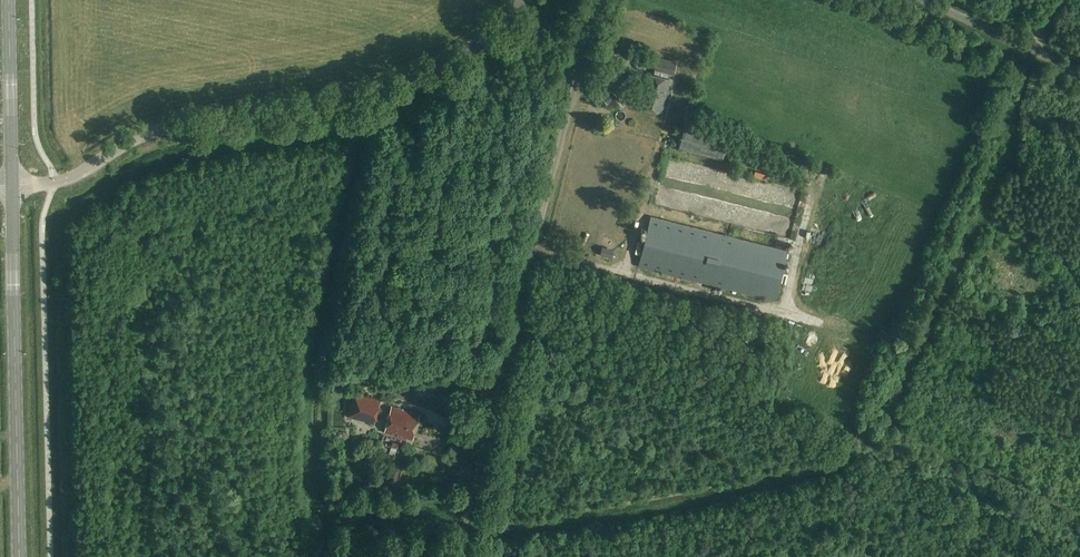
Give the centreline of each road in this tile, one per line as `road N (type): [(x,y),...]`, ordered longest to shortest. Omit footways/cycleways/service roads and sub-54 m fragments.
road 1 (tertiary): [(12,187),(53,185),(167,127),(374,93),(441,65),(524,0)]
road 2 (unclassified): [(467,520),(595,0)]
road 3 (primary): [(20,556),(12,187)]
road 4 (primary): [(12,187),(8,0)]
road 5 (unclassified): [(1079,73),(923,0)]

